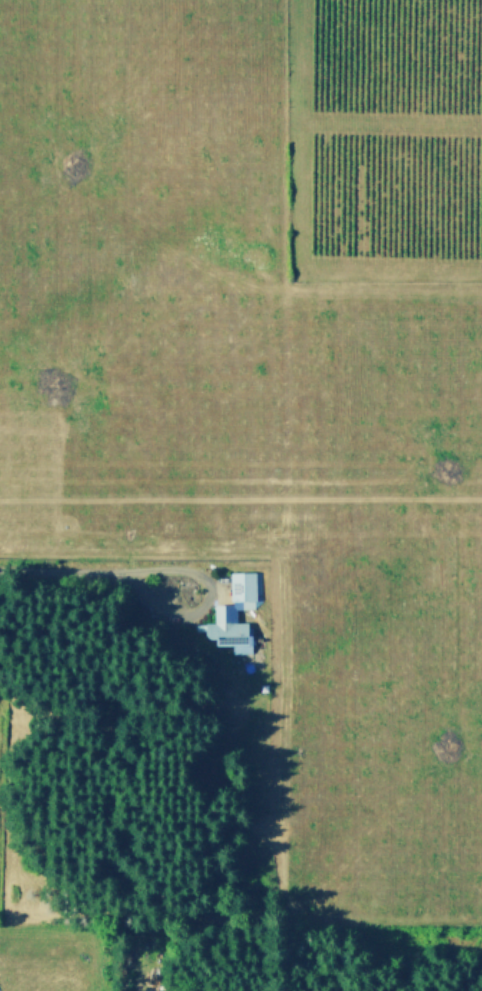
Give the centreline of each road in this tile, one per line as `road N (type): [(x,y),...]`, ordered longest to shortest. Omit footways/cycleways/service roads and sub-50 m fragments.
road 1 (track): [(0,530),(481,529)]
road 2 (track): [(481,477),(0,477)]
road 3 (residential): [(99,566),(182,567),(204,576),(207,586),(198,606),(179,613),(99,566)]

